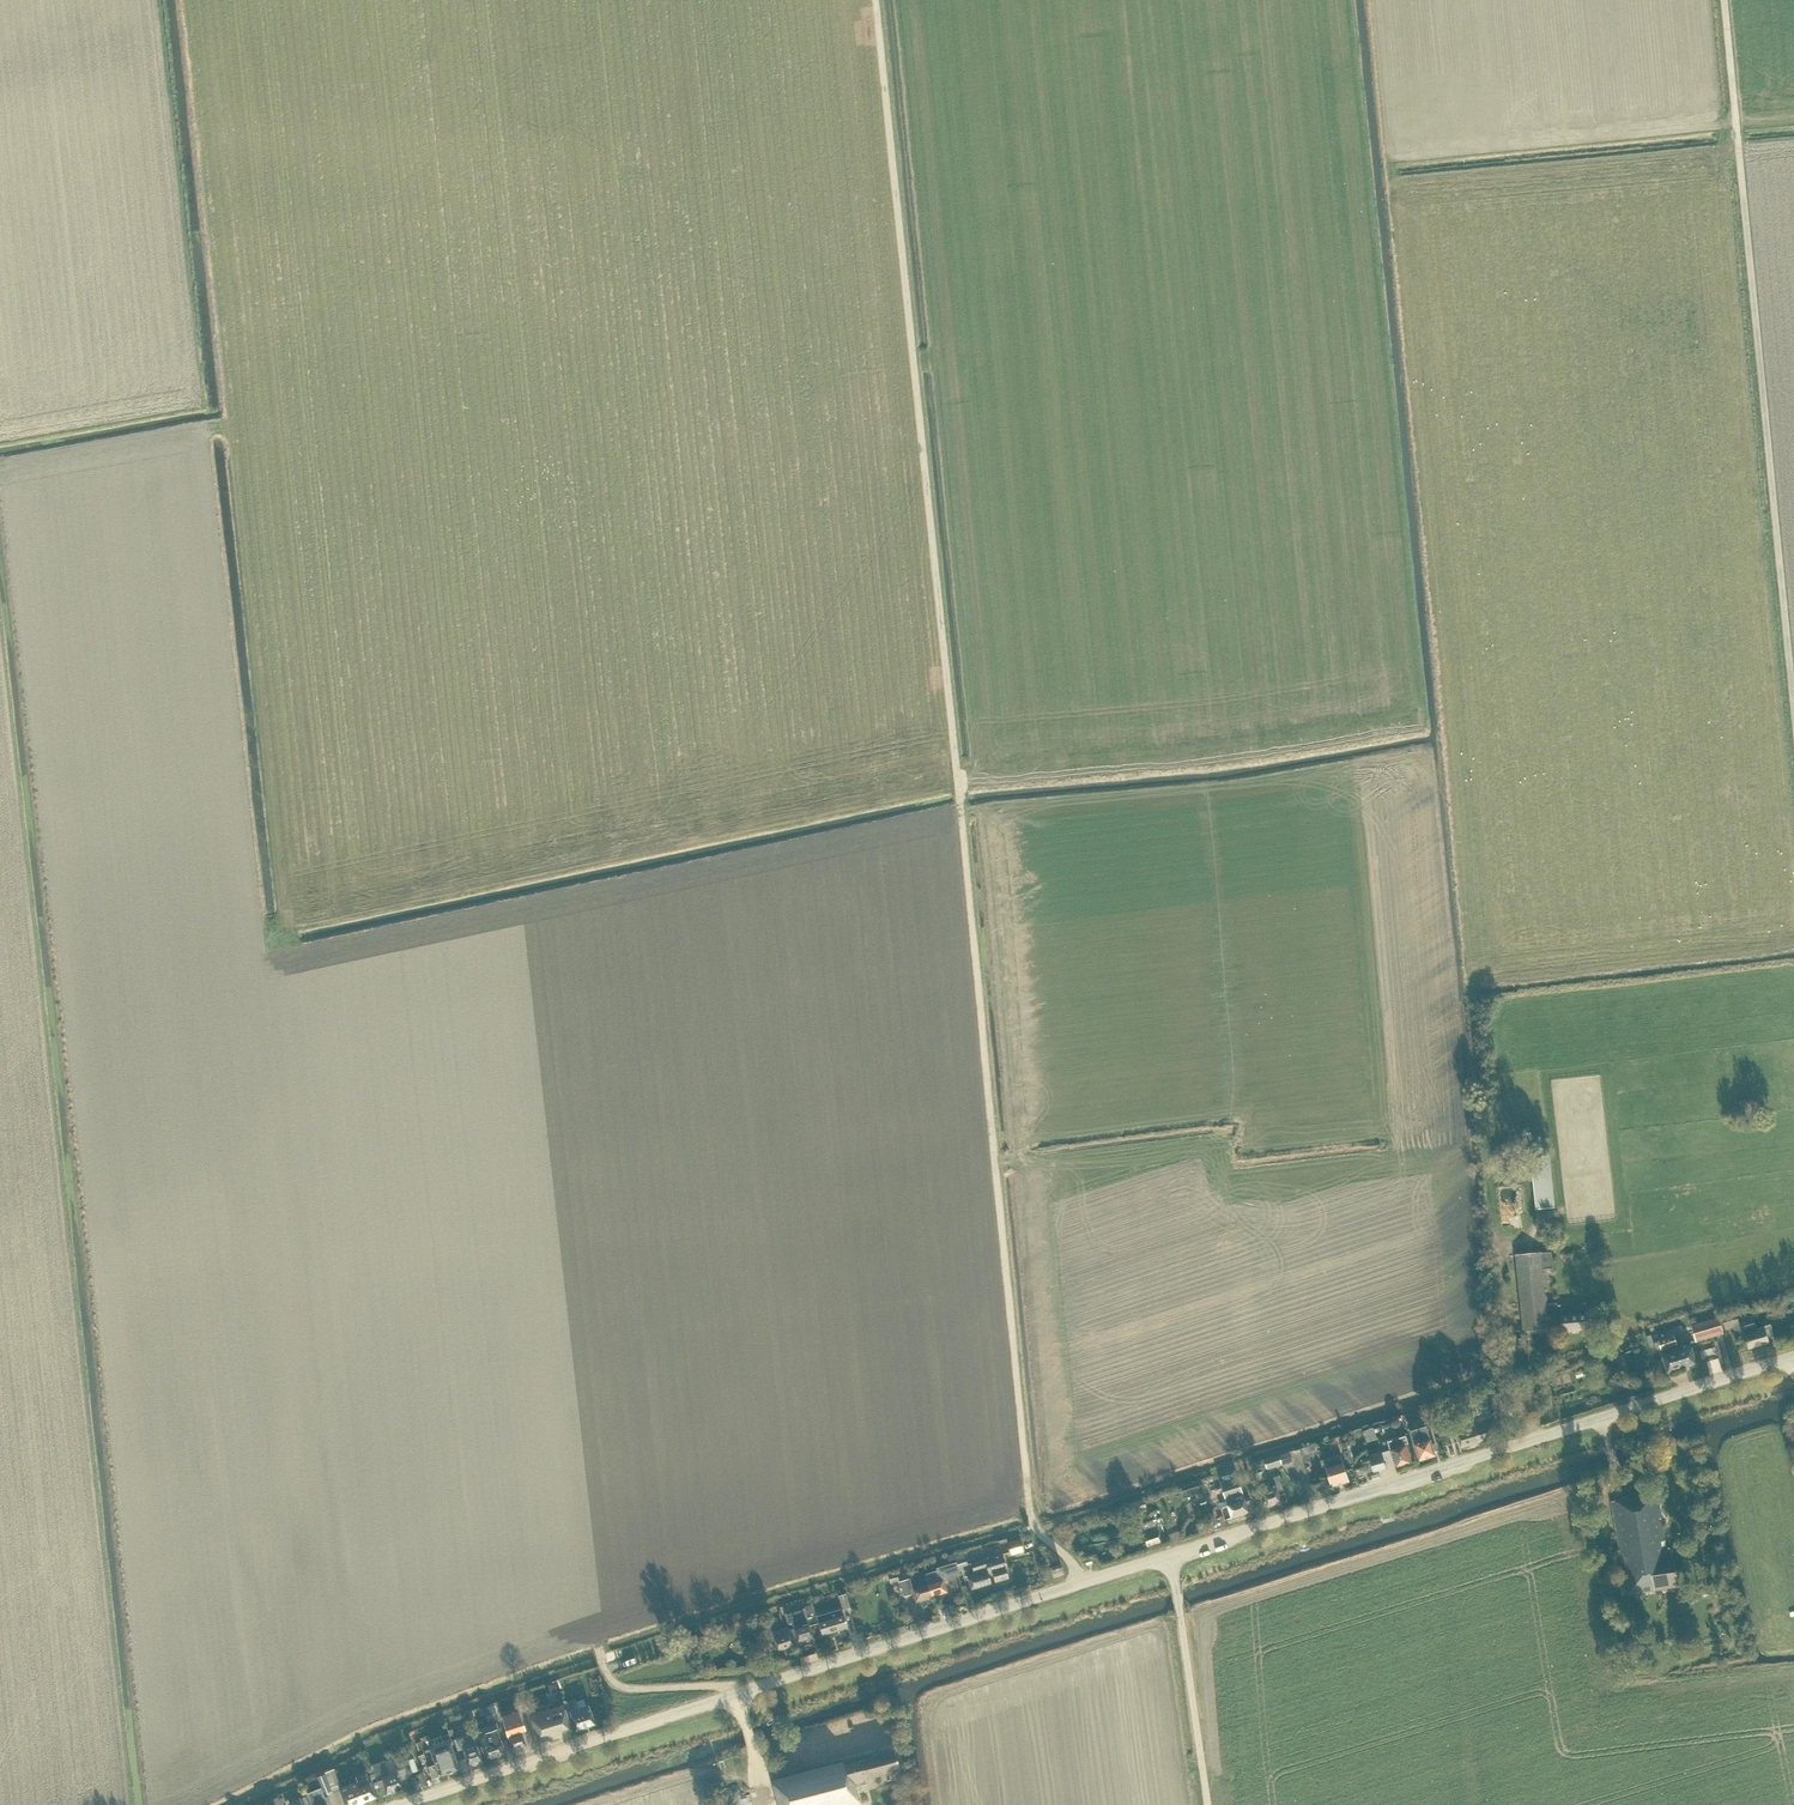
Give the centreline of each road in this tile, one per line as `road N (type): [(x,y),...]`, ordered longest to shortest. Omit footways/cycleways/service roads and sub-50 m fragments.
road 1 (tertiary): [(399,1804),(1793,1356)]

